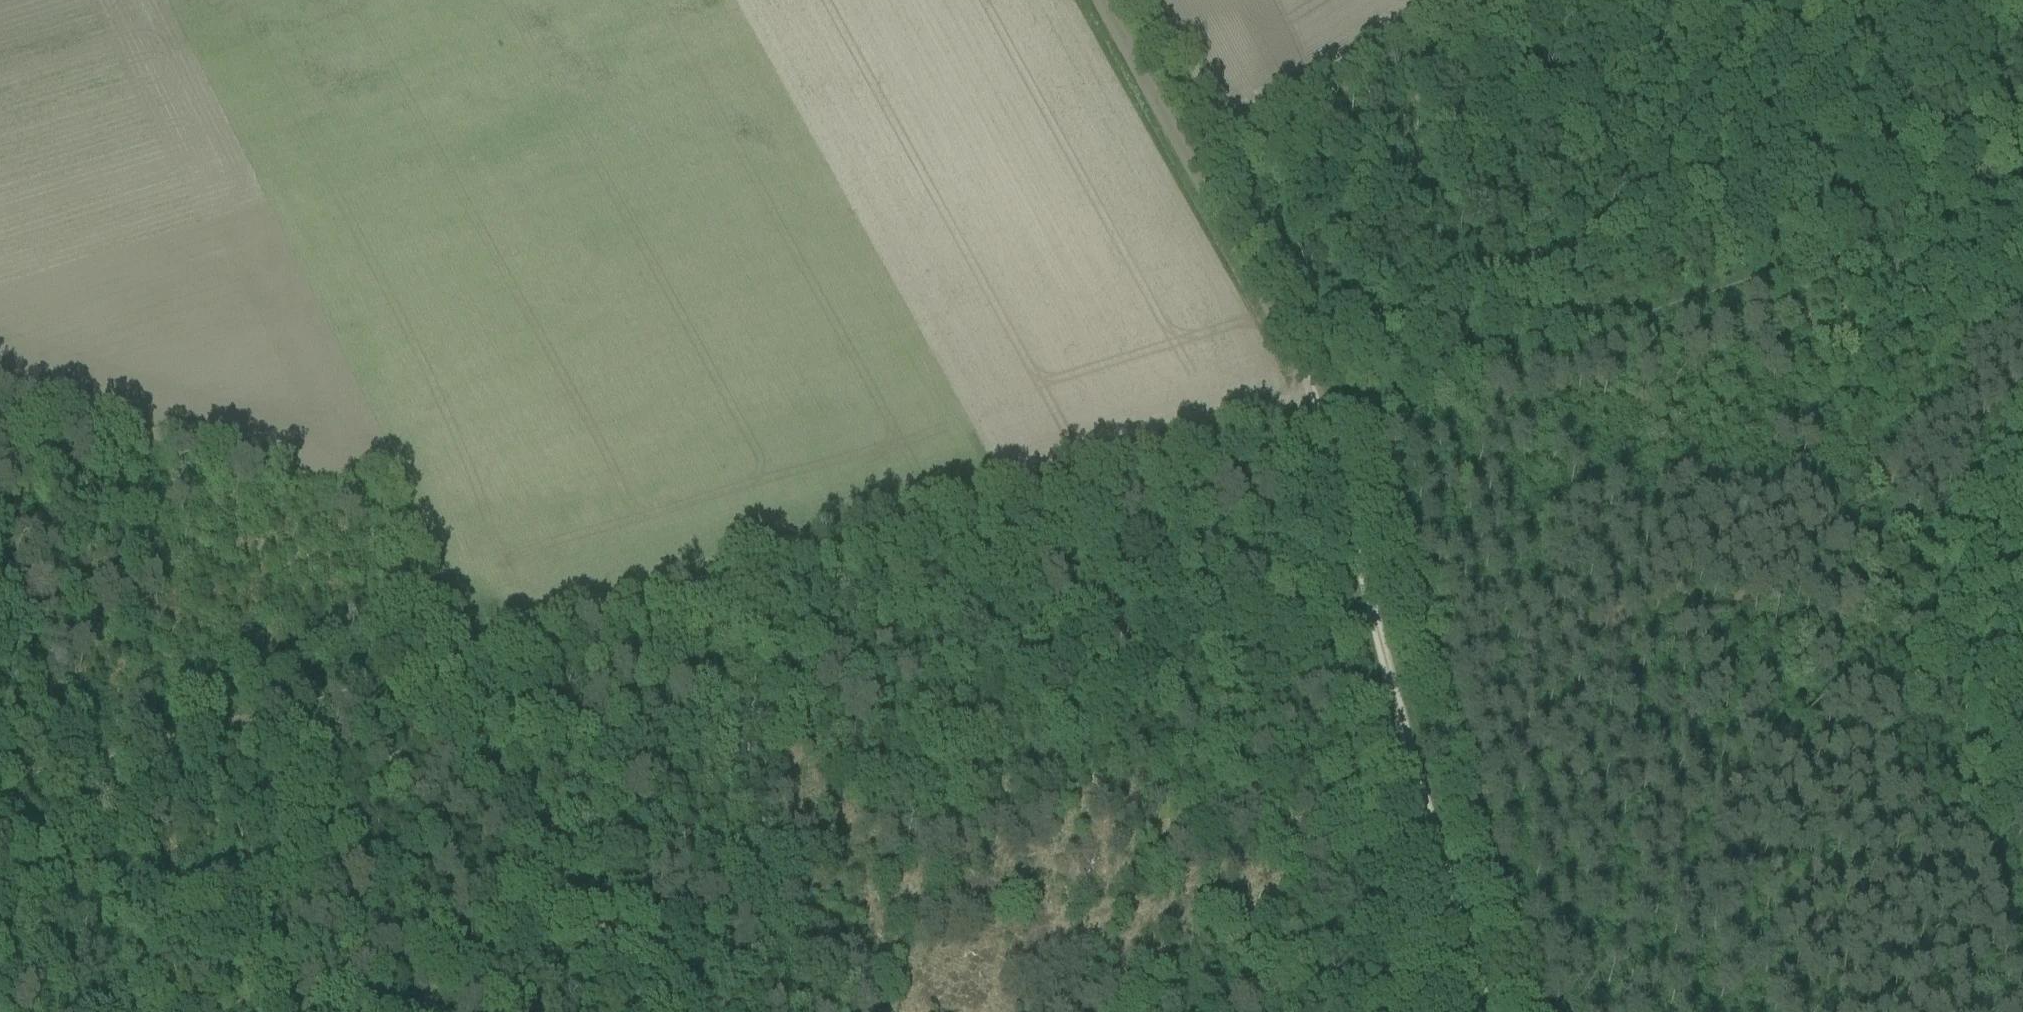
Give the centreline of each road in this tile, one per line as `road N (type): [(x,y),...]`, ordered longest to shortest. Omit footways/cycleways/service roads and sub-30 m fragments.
road 1 (track): [(1746,287),(1664,297),(1537,356),(1425,392),(1338,415),(1302,409),(1231,426),(448,647)]
road 2 (track): [(1105,0),(1316,393),(1491,1011)]
road 3 (track): [(448,647),(0,772)]

